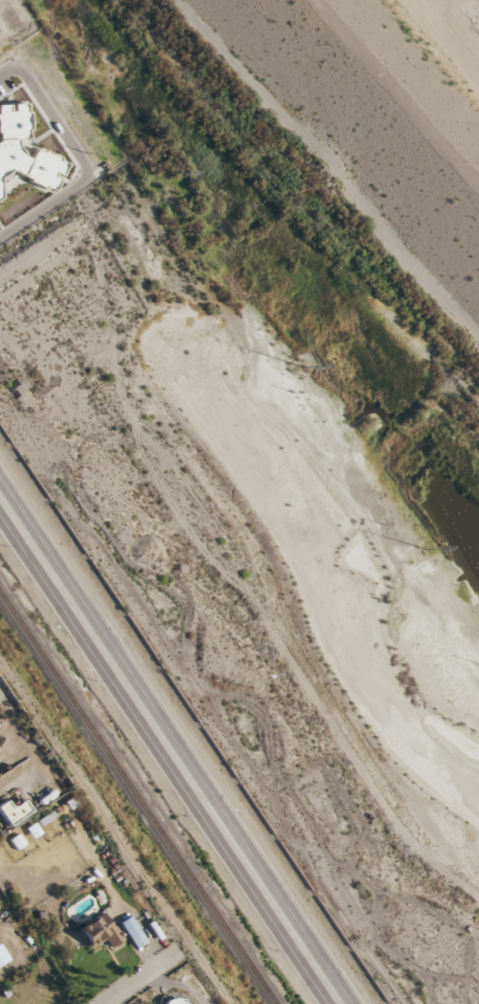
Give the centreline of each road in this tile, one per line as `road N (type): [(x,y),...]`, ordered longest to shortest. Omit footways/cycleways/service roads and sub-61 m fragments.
road 1 (primary): [(0,487),(349,1003)]

